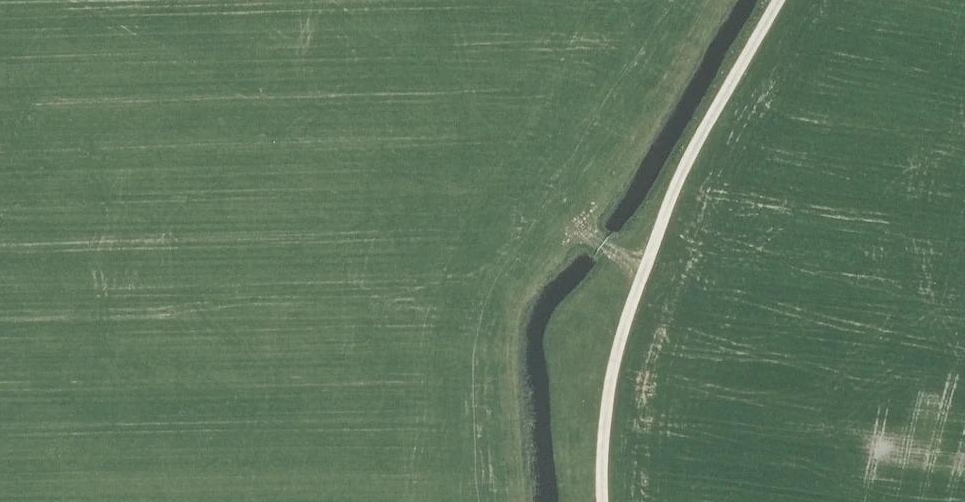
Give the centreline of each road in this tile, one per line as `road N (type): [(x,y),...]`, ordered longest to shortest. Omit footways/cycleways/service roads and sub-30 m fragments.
road 1 (track): [(777,0),(686,161),(640,280),(610,383),(602,501)]

